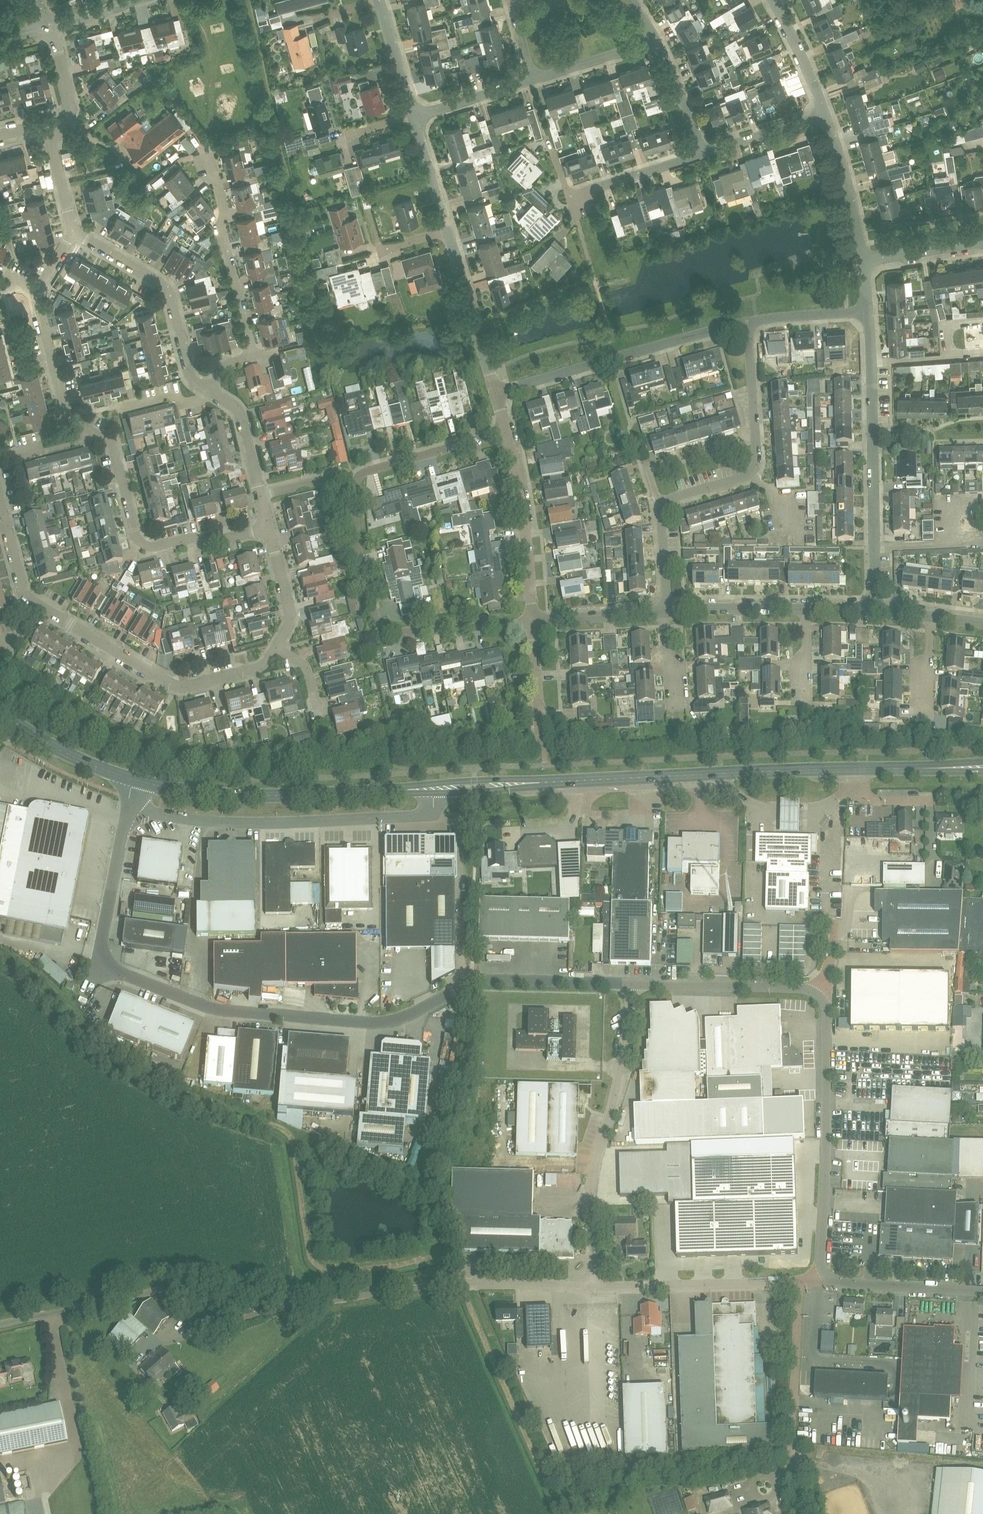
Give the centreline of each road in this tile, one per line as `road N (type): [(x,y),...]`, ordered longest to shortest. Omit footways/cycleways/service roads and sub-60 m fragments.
road 1 (unclassified): [(632,983),(471,981),(375,1022),(209,1006),(101,962),(127,808)]
road 2 (secondary): [(428,789),(982,767)]
road 3 (residential): [(269,528),(214,541),(141,542),(113,446),(65,410),(37,292)]
road 4 (unclassified): [(0,1325),(188,1286),(339,1300)]
road 5 (unclassified): [(127,808),(215,822),(422,817),(428,789)]
road 6 (unclassified): [(595,1287),(596,1163),(617,1089),(632,983)]
road 7 (residential): [(532,621),(384,630),(356,536),(356,479)]
road 8 (residential): [(875,610),(869,311)]
road 9 (secondary): [(134,779),(210,795),(428,789)]
road 10 (unclassified): [(824,1273),(826,1012),(816,994)]
road 11 (residential): [(38,604),(172,684),(260,667),(276,648)]
road 12 (residential): [(494,392),(748,322)]
road 13 (unclassified): [(595,1287),(465,1284),(339,1300)]
road 14 (residential): [(661,511),(672,496),(755,466),(748,322)]
road 15 (residential): [(210,390),(189,374),(162,284),(73,231)]
road 16 (residential): [(254,357),(224,231),(227,211),(207,157)]
road 17 (unclassified): [(798,1282),(595,1287)]
road 18 (unclassified): [(795,1475),(798,1282)]
road 19 (residential): [(532,621),(506,431)]
road 20 (unclassified): [(632,983),(816,994)]
road 21 (residential): [(494,392),(446,231)]
road 22 (unclassified): [(982,1294),(842,1284),(824,1273)]
road 23 (residential): [(356,479),(506,431)]
road 24 (secondary): [(0,712),(41,741),(134,779)]
road 25 (residential): [(862,260),(825,115)]
road 26 (residential): [(703,155),(568,198)]
road 27 (residential): [(806,608),(667,610)]
road 28 (residential): [(667,610),(532,621)]
road 29 (residential): [(825,115),(703,155)]
road 30 (residential): [(655,41),(534,80)]
road 31 (residential): [(825,115),(772,0)]
road 32 (residential): [(276,648),(290,615),(269,528)]
road 33 (residential): [(414,116),(534,80)]
road 34 (residential): [(703,155),(655,41)]
road 35 (residential): [(262,495),(240,414),(210,390)]
road 36 (residential): [(748,322),(869,311)]
road 37 (residential): [(862,260),(982,243)]

